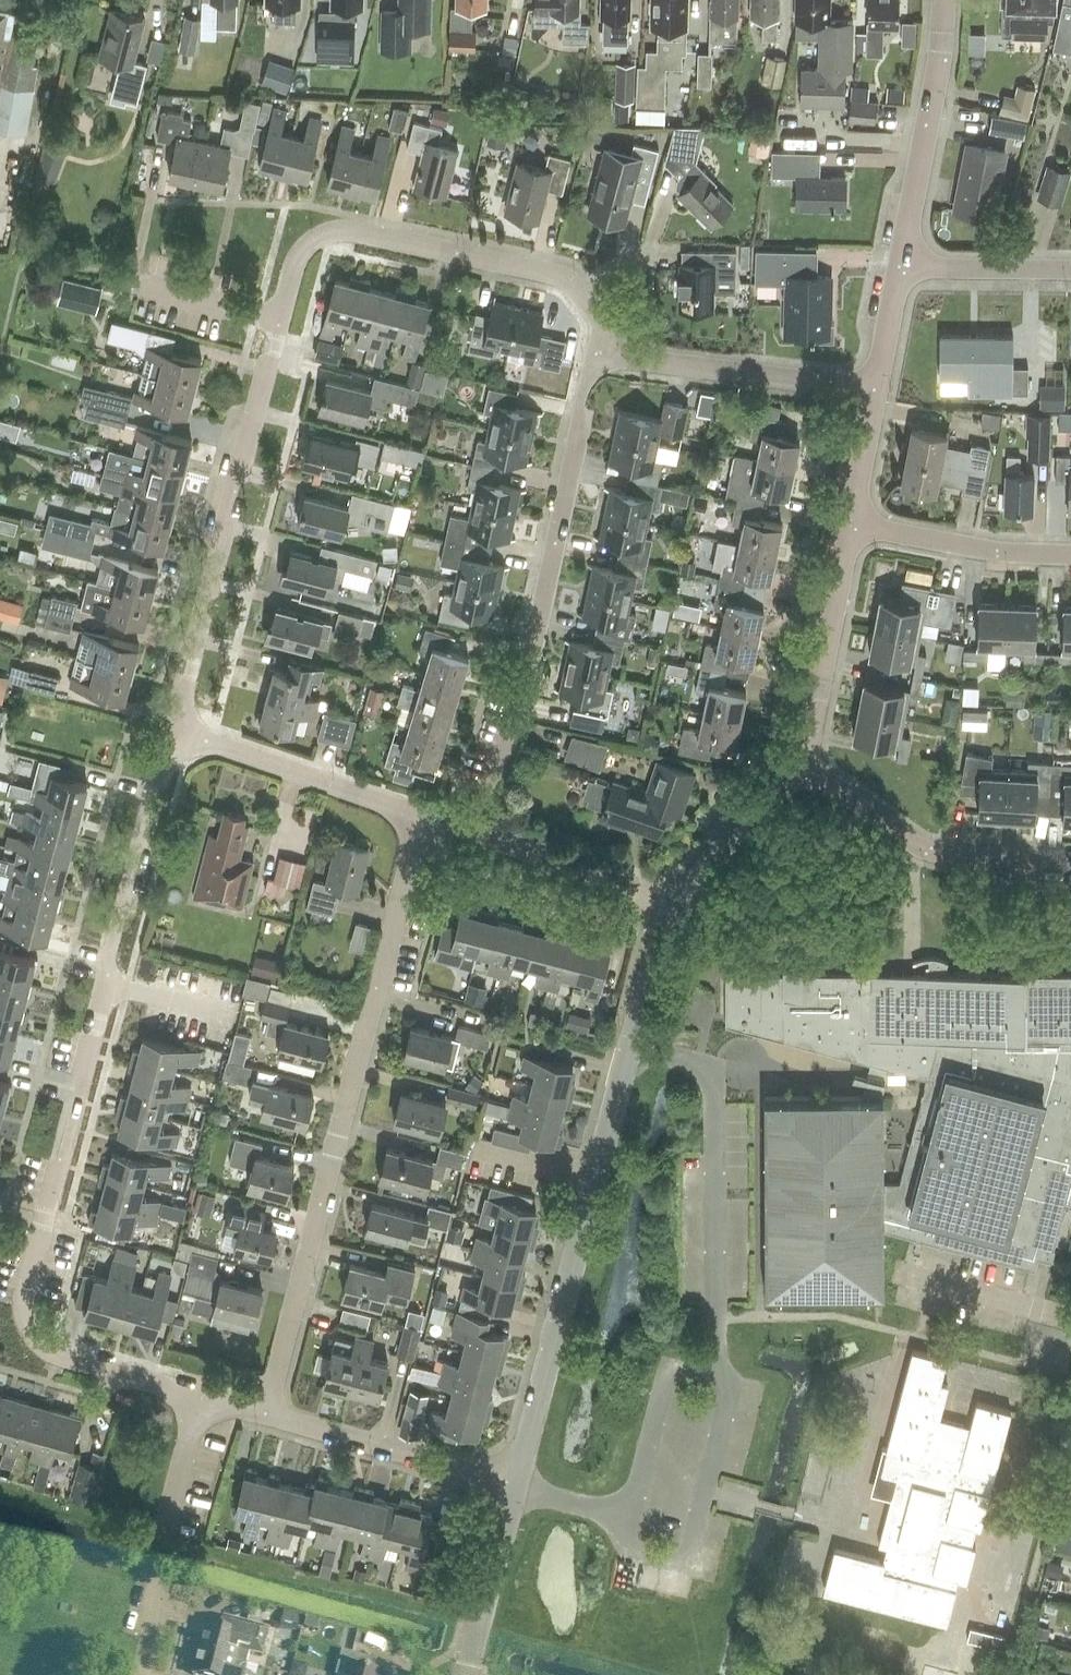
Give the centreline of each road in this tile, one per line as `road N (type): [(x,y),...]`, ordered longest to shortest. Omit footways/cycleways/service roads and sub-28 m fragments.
road 1 (residential): [(200,1398),(56,1355),(36,1341),(24,1297),(173,731)]
road 2 (residential): [(265,1414),(421,816)]
road 3 (unclassified): [(516,1485),(671,904)]
road 4 (residential): [(481,834),(530,669),(584,388),(605,357)]
road 5 (residential): [(173,731),(281,321)]
road 6 (residential): [(605,357),(601,322),(565,276),(346,231),(311,245),(295,266)]
road 7 (residential): [(1070,863),(934,852),(799,762)]
road 8 (residential): [(878,391),(605,357)]
road 9 (unclassified): [(901,267),(944,0)]
road 10 (residential): [(421,816),(173,731)]
road 11 (residential): [(516,1485),(265,1414)]
road 12 (unclassified): [(799,762),(852,527)]
road 13 (residential): [(1070,554),(852,527)]
road 14 (residential): [(671,904),(481,834)]
road 15 (unclassified): [(470,1674),(516,1485)]
road 16 (unclassified): [(671,904),(799,762)]
road 17 (residential): [(154,1581),(200,1398)]
road 18 (residential): [(1070,269),(901,267)]
road 19 (residential): [(140,285),(281,321)]
road 20 (unclassified): [(852,527),(878,391)]
road 21 (unclassified): [(878,391),(901,267)]

